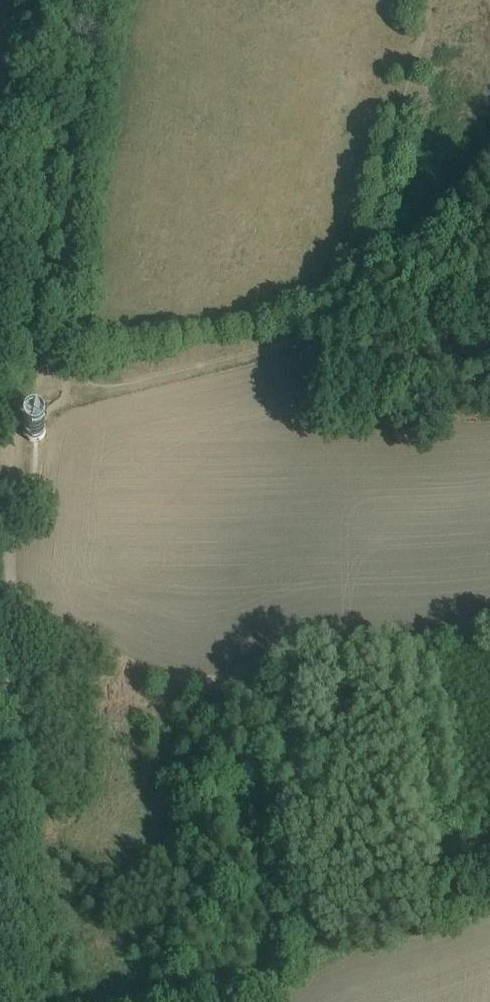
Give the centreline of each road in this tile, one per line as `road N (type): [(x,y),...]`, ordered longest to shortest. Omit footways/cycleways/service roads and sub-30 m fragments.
road 1 (track): [(0,791),(18,426),(26,402),(58,381),(94,0)]
road 2 (track): [(428,0),(356,319),(322,337),(139,383),(58,381)]

